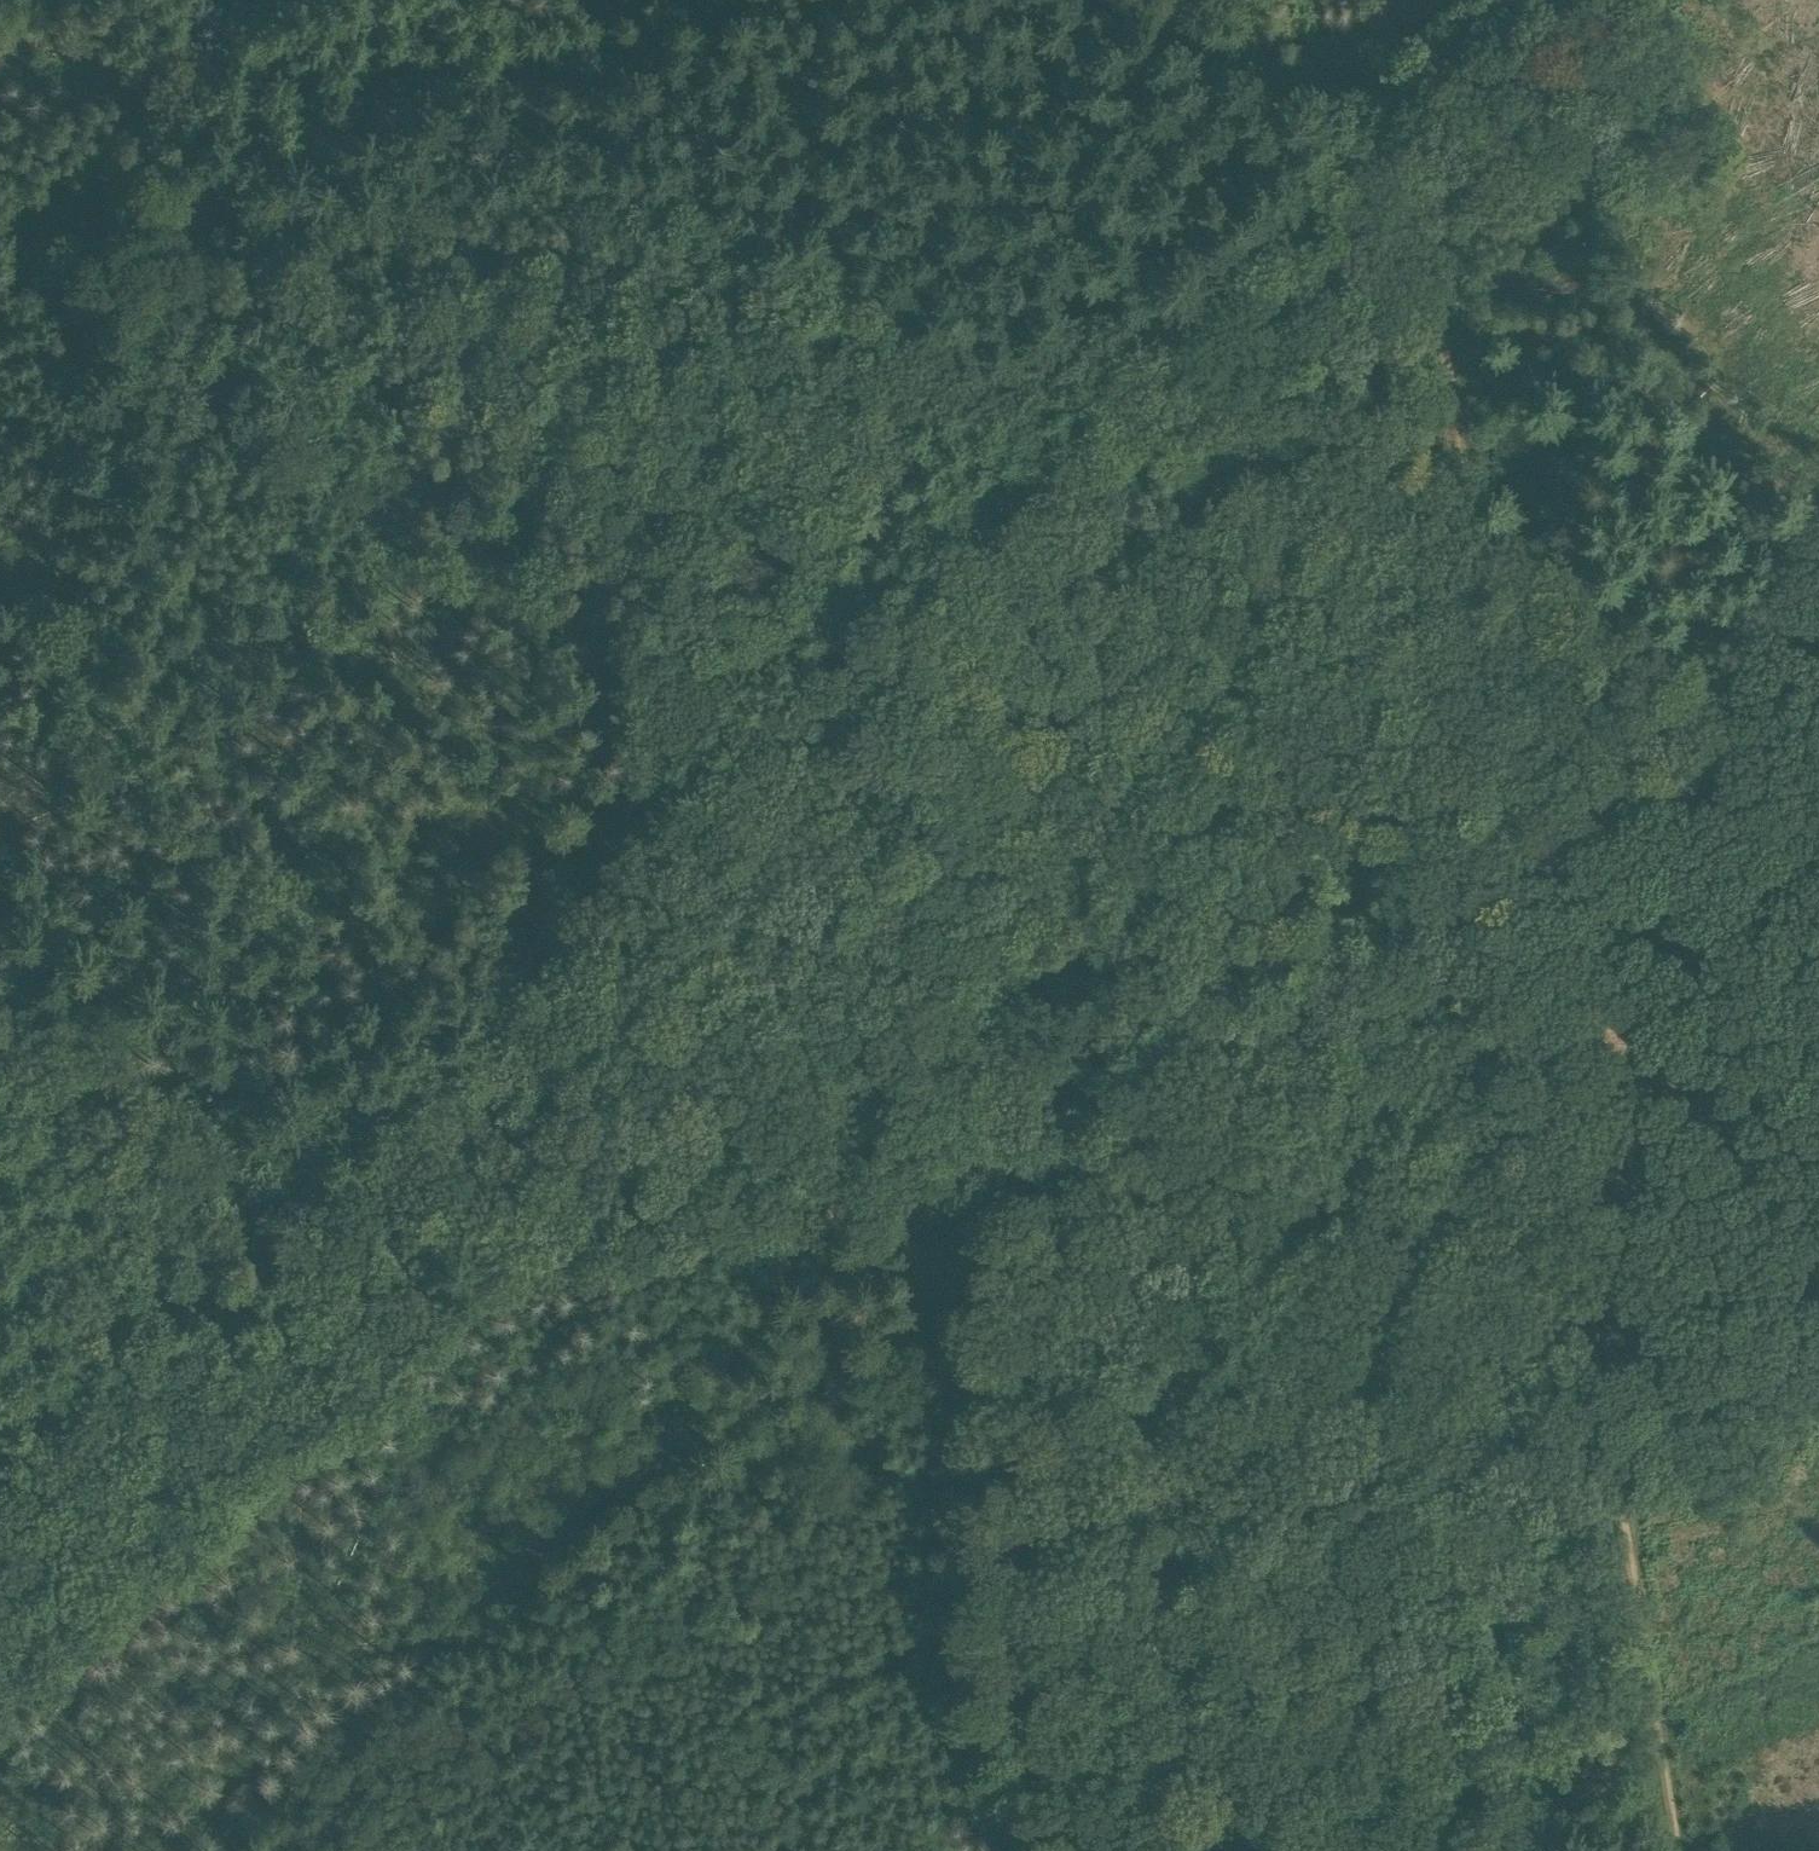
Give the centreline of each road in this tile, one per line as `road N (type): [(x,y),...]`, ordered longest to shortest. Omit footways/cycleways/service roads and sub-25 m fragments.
road 1 (track): [(1380,140),(0,1481)]
road 2 (track): [(1677,1850),(1416,171),(1380,140)]
road 3 (track): [(1380,140),(1524,0)]

